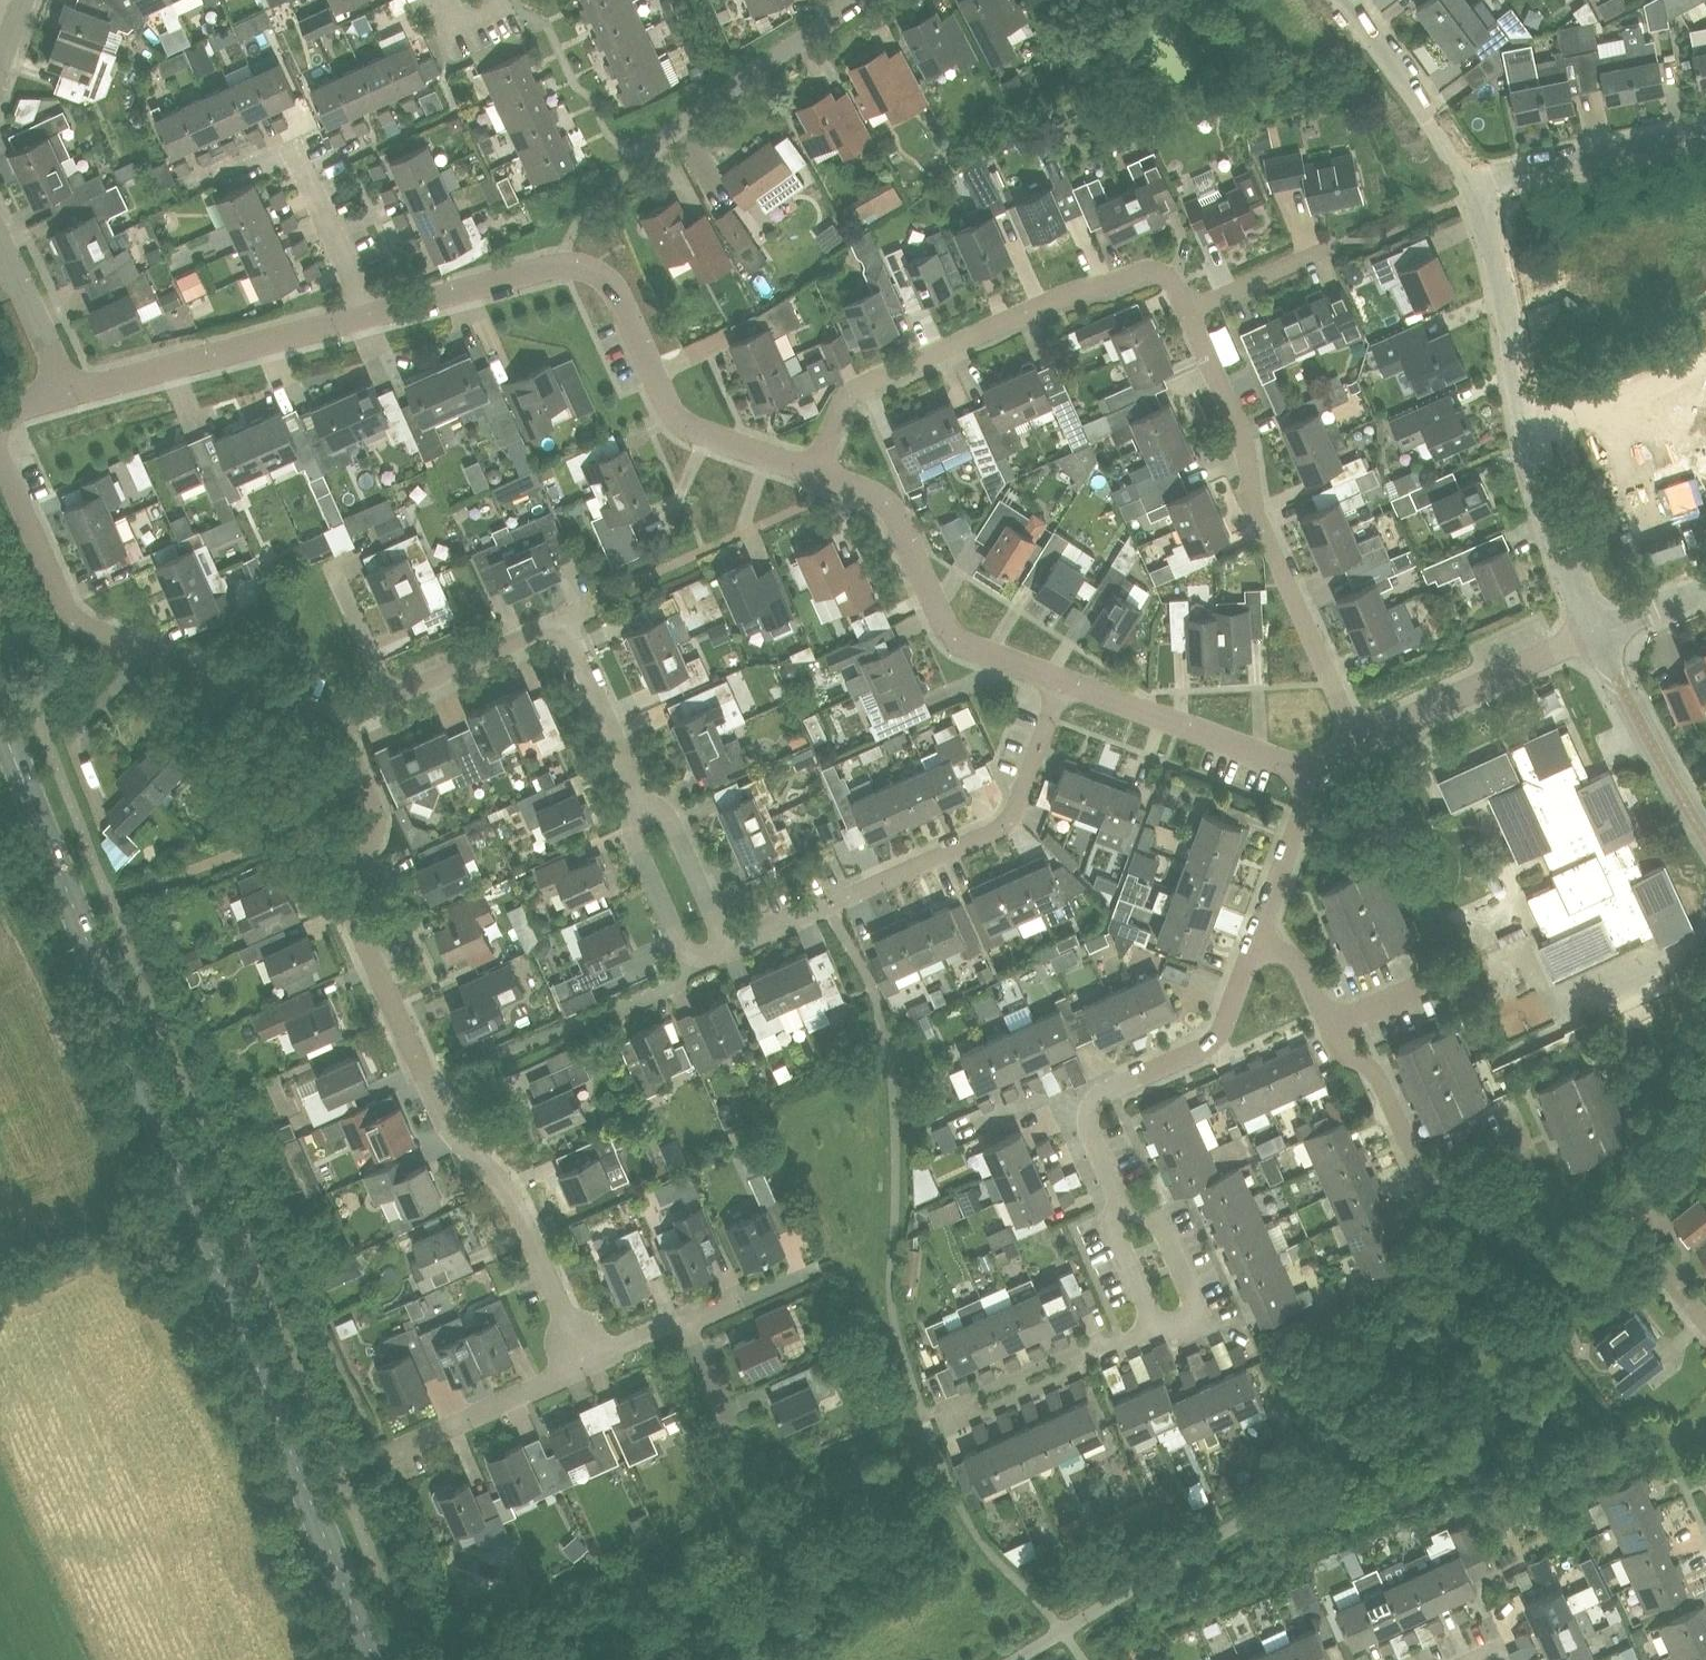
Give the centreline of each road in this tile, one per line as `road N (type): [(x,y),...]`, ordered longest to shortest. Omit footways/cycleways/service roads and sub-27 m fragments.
road 1 (secondary): [(0,736),(305,1500),(378,1659)]
road 2 (residential): [(590,1360),(513,1199),(451,1133),(352,914),(372,817),(335,721)]
road 3 (residential): [(817,474),(854,388),(1066,291),(1161,272),(1186,312)]
road 4 (residential): [(1186,312),(1243,433),(1255,513),(1358,740)]
road 5 (residential): [(1595,634),(1549,519),(1501,263),(1473,190)]
road 6 (residential): [(727,945),(1005,824),(1062,679)]
road 7 (residential): [(0,460),(64,606),(90,626),(335,721)]
road 8 (residential): [(1526,1136),(1426,1170),(1384,1082),(1335,1046),(1302,967),(1258,941)]
road 9 (residential): [(1121,1203),(1090,1131),(1090,1111),(1103,1091),(1207,1047),(1258,941)]
road 10 (residential): [(817,474),(673,416),(606,279),(563,266)]
road 11 (residential): [(1062,679),(965,644),(946,626),(889,508),(874,493),(817,474)]
road 12 (residential): [(64,395),(371,314)]
road 13 (residential): [(1121,1203),(1111,1228),(1159,1330),(1193,1313),(1151,1217)]
road 14 (residential): [(636,160),(852,0)]
road 15 (residential): [(1311,761),(1284,762),(1062,679)]
road 16 (residential): [(1595,634),(1358,740)]
road 17 (residential): [(1473,190),(1512,172),(1705,135)]
road 18 (residential): [(1473,190),(1428,106),(1348,0)]
road 19 (residential): [(410,1448),(590,1360)]
road 20 (residential): [(371,314),(563,266)]
road 21 (residential): [(642,801),(562,620)]
road 22 (residential): [(1258,941),(1310,796),(1311,761)]
road 23 (residential): [(389,696),(562,620)]
road 24 (residential): [(371,314),(289,145)]
road 25 (residential): [(691,961),(634,837),(642,801)]
road 26 (residential): [(727,945),(670,821),(642,801)]
road 27 (residential): [(64,395),(0,244)]
road 28 (residential): [(1186,312),(1316,256)]
road 29 (residential): [(389,696),(327,578)]
road 30 (residential): [(1595,634),(1705,587)]

